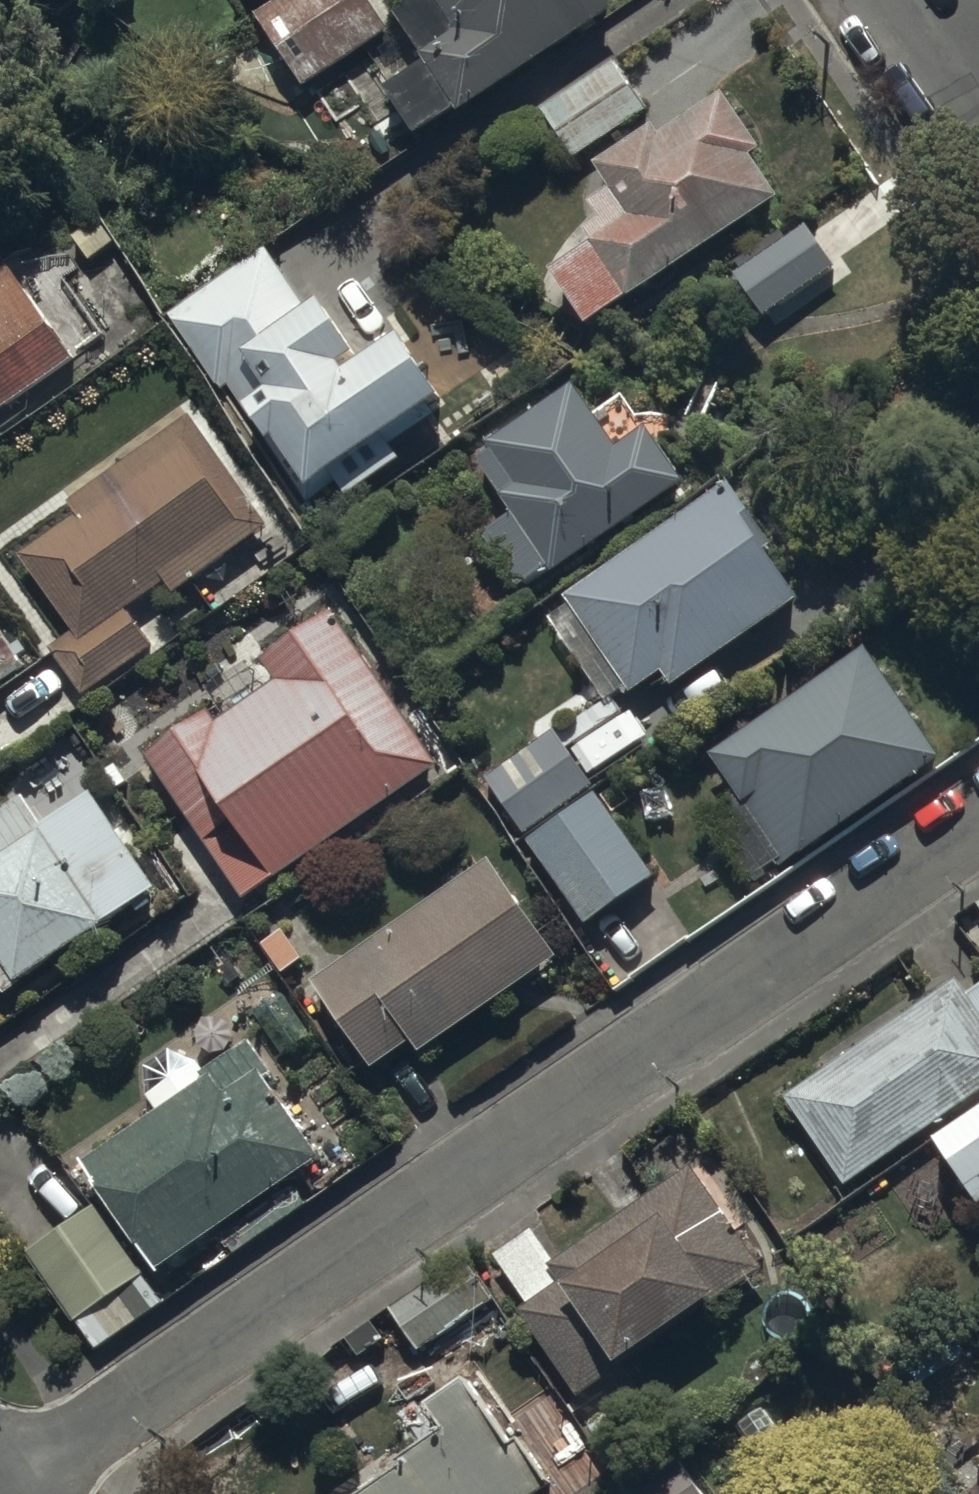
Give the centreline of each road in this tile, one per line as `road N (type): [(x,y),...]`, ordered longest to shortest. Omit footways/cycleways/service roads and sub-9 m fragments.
road 1 (residential): [(1,1493),(978,823)]

